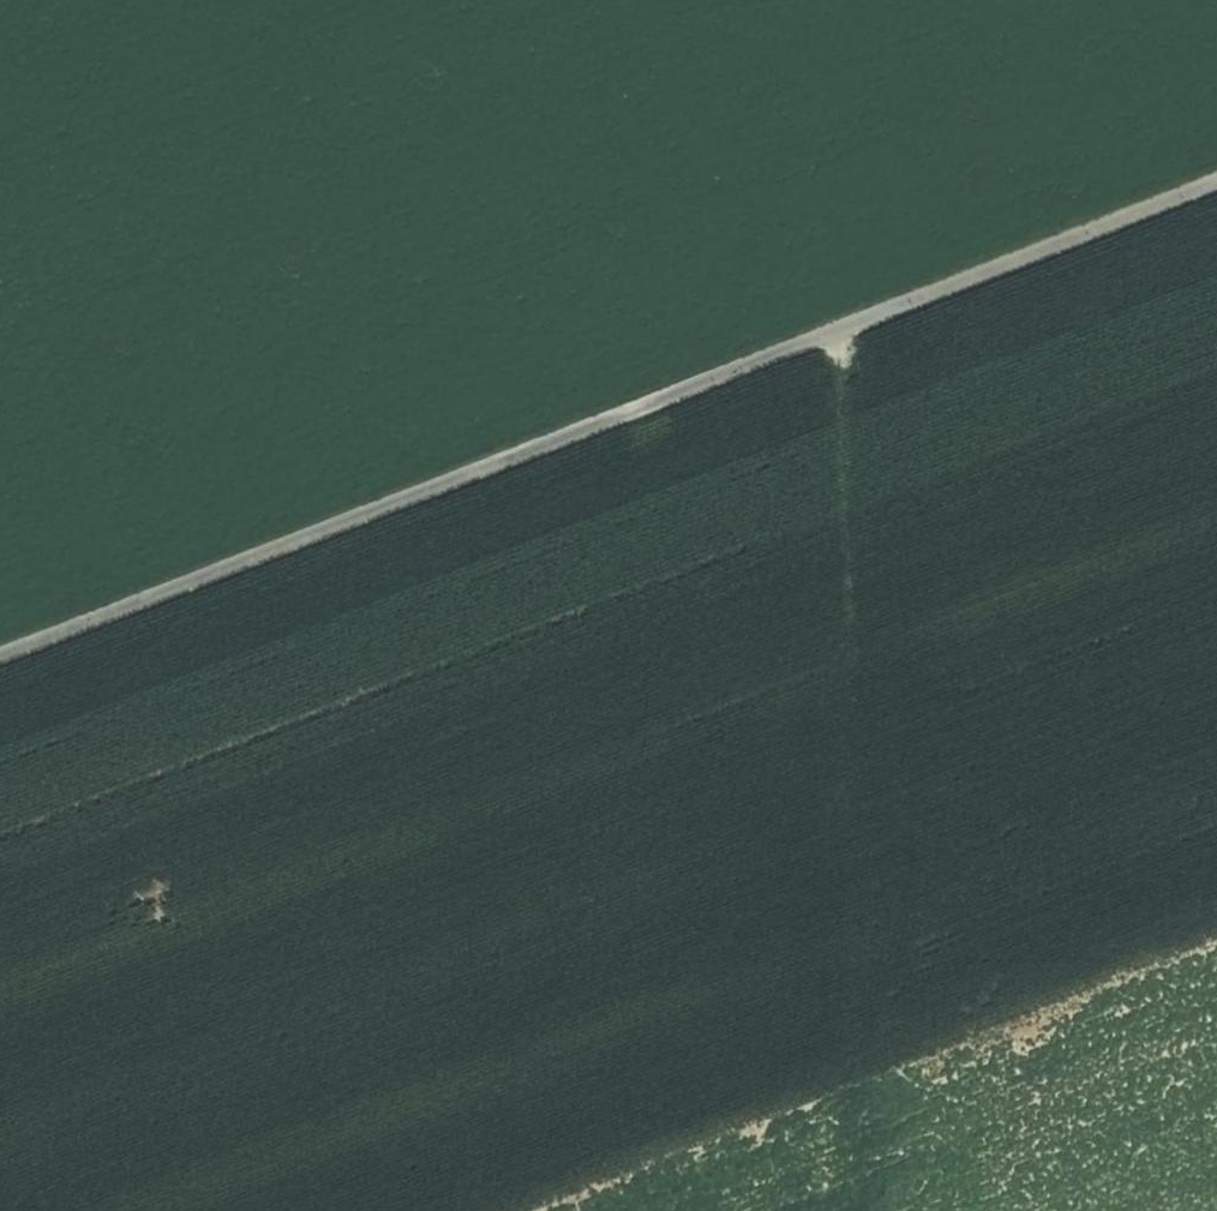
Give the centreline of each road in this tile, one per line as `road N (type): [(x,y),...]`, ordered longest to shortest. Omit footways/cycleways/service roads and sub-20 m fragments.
road 1 (track): [(0,658),(1216,181)]

